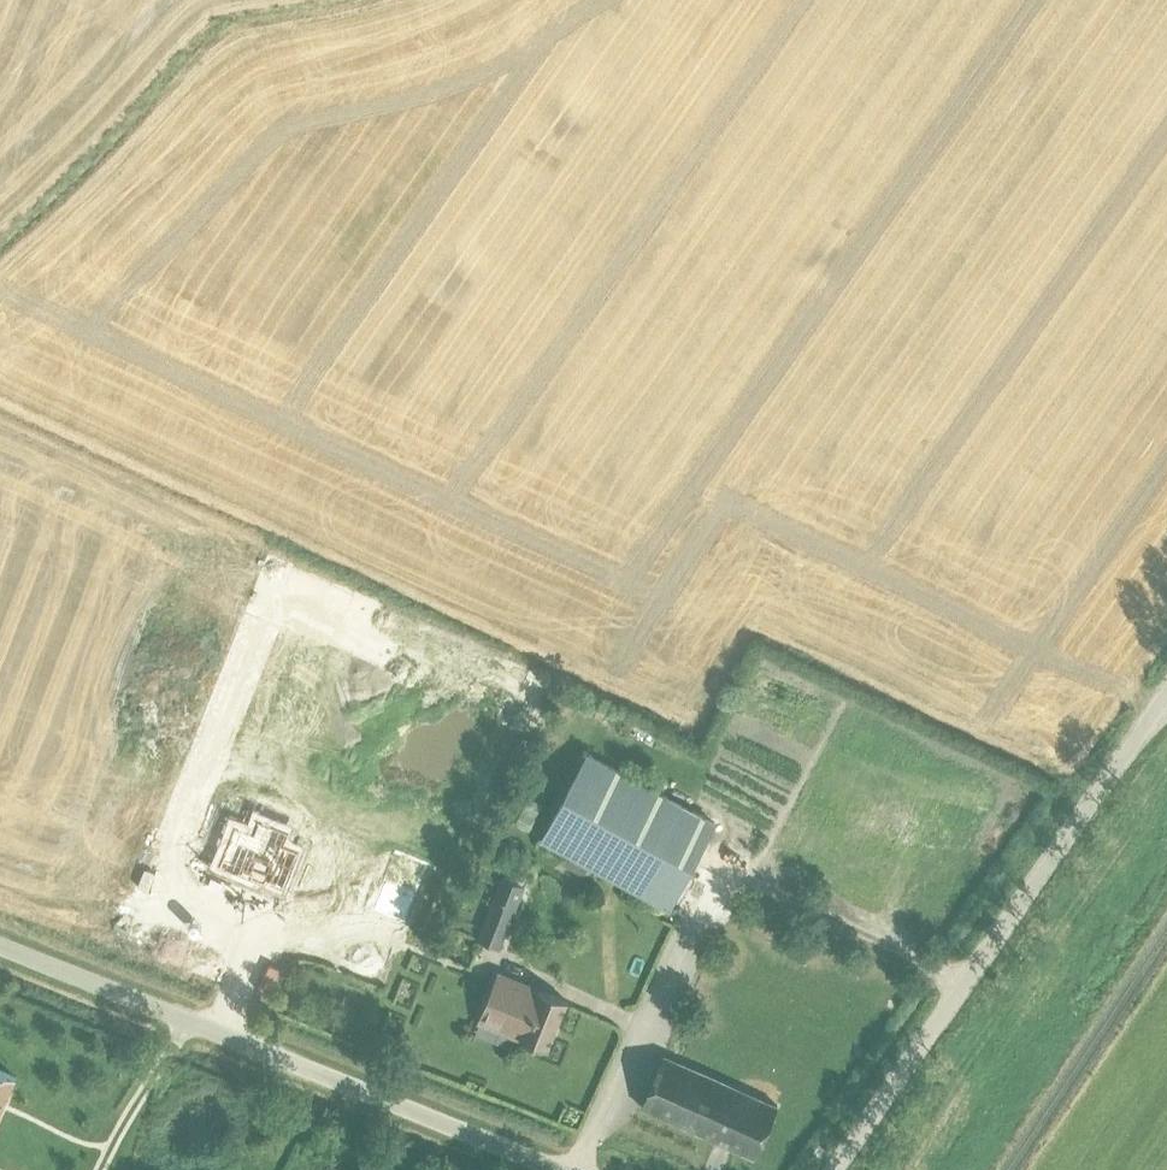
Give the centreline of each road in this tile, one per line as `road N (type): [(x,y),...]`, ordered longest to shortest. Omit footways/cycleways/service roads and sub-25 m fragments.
road 1 (unclassified): [(569,1169),(0,949)]
road 2 (unclassified): [(821,1169),(1166,668)]

